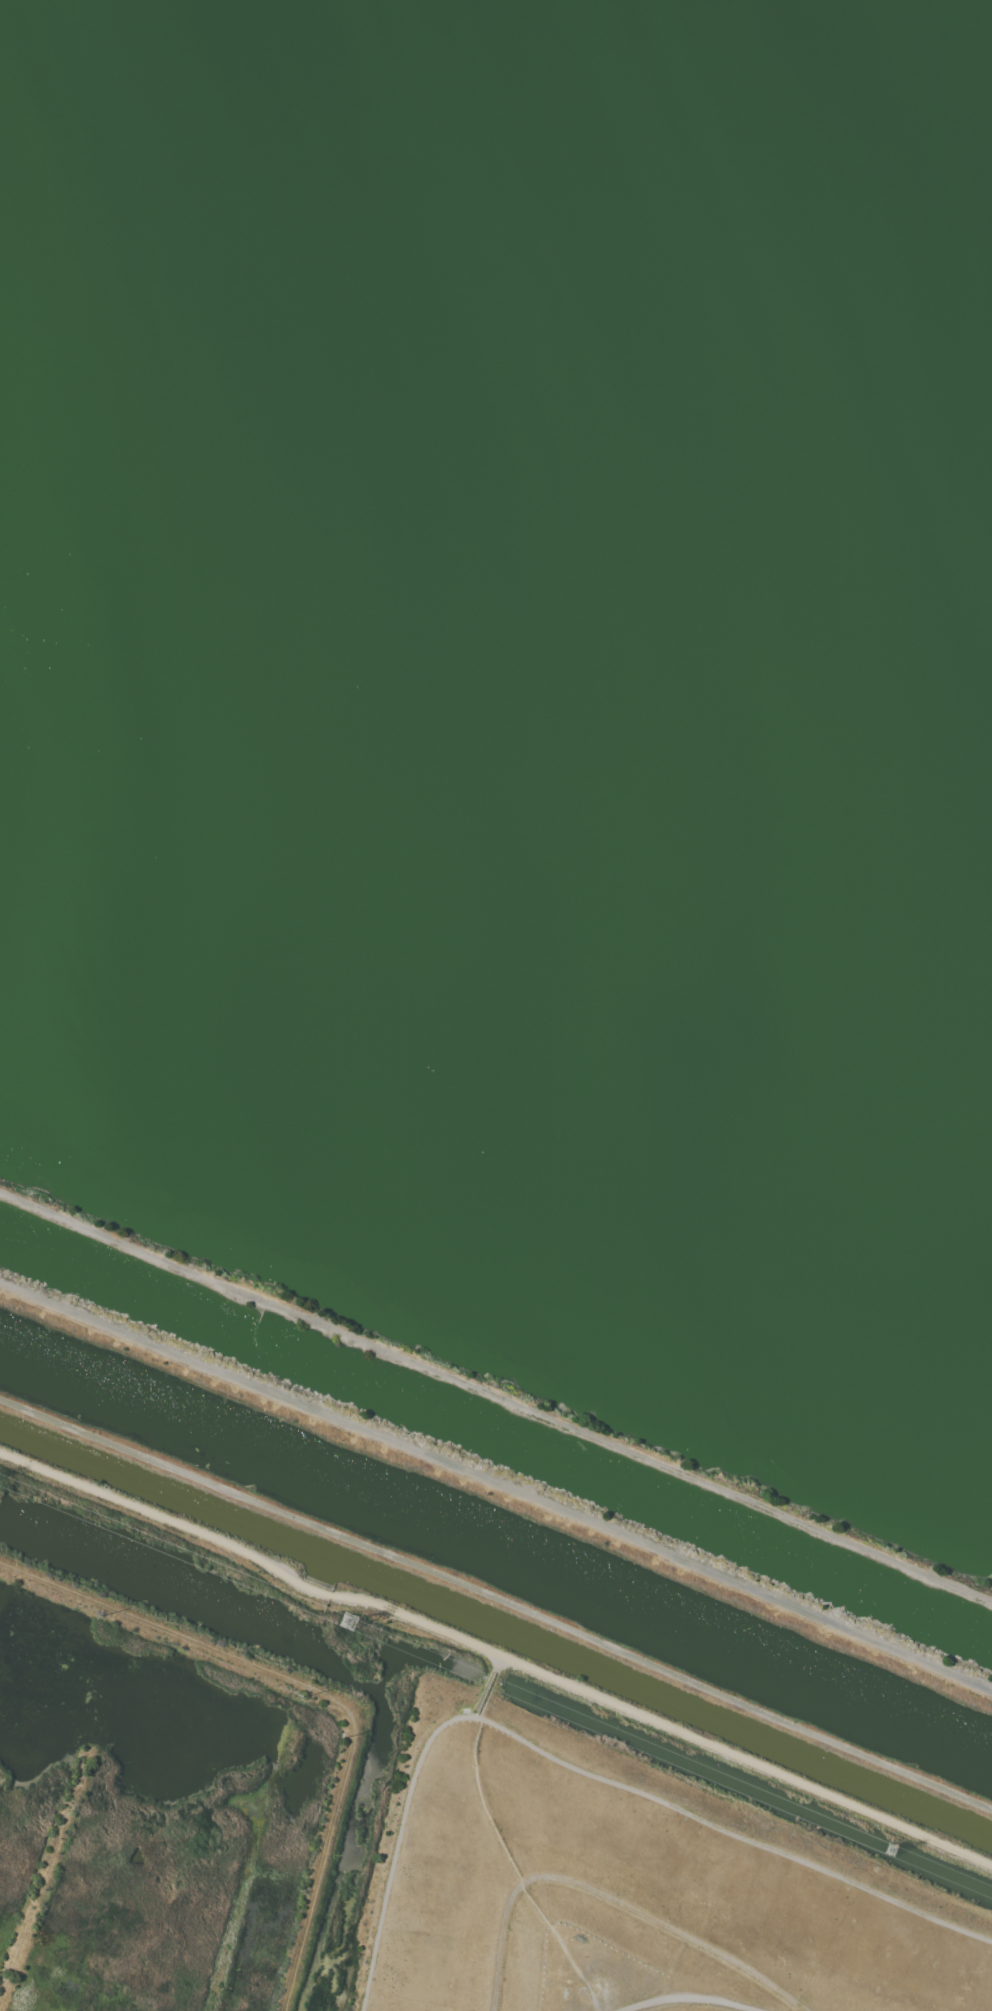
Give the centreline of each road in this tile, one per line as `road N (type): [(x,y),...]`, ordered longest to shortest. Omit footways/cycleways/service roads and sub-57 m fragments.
road 1 (track): [(0,1401),(481,1592),(991,1811)]

